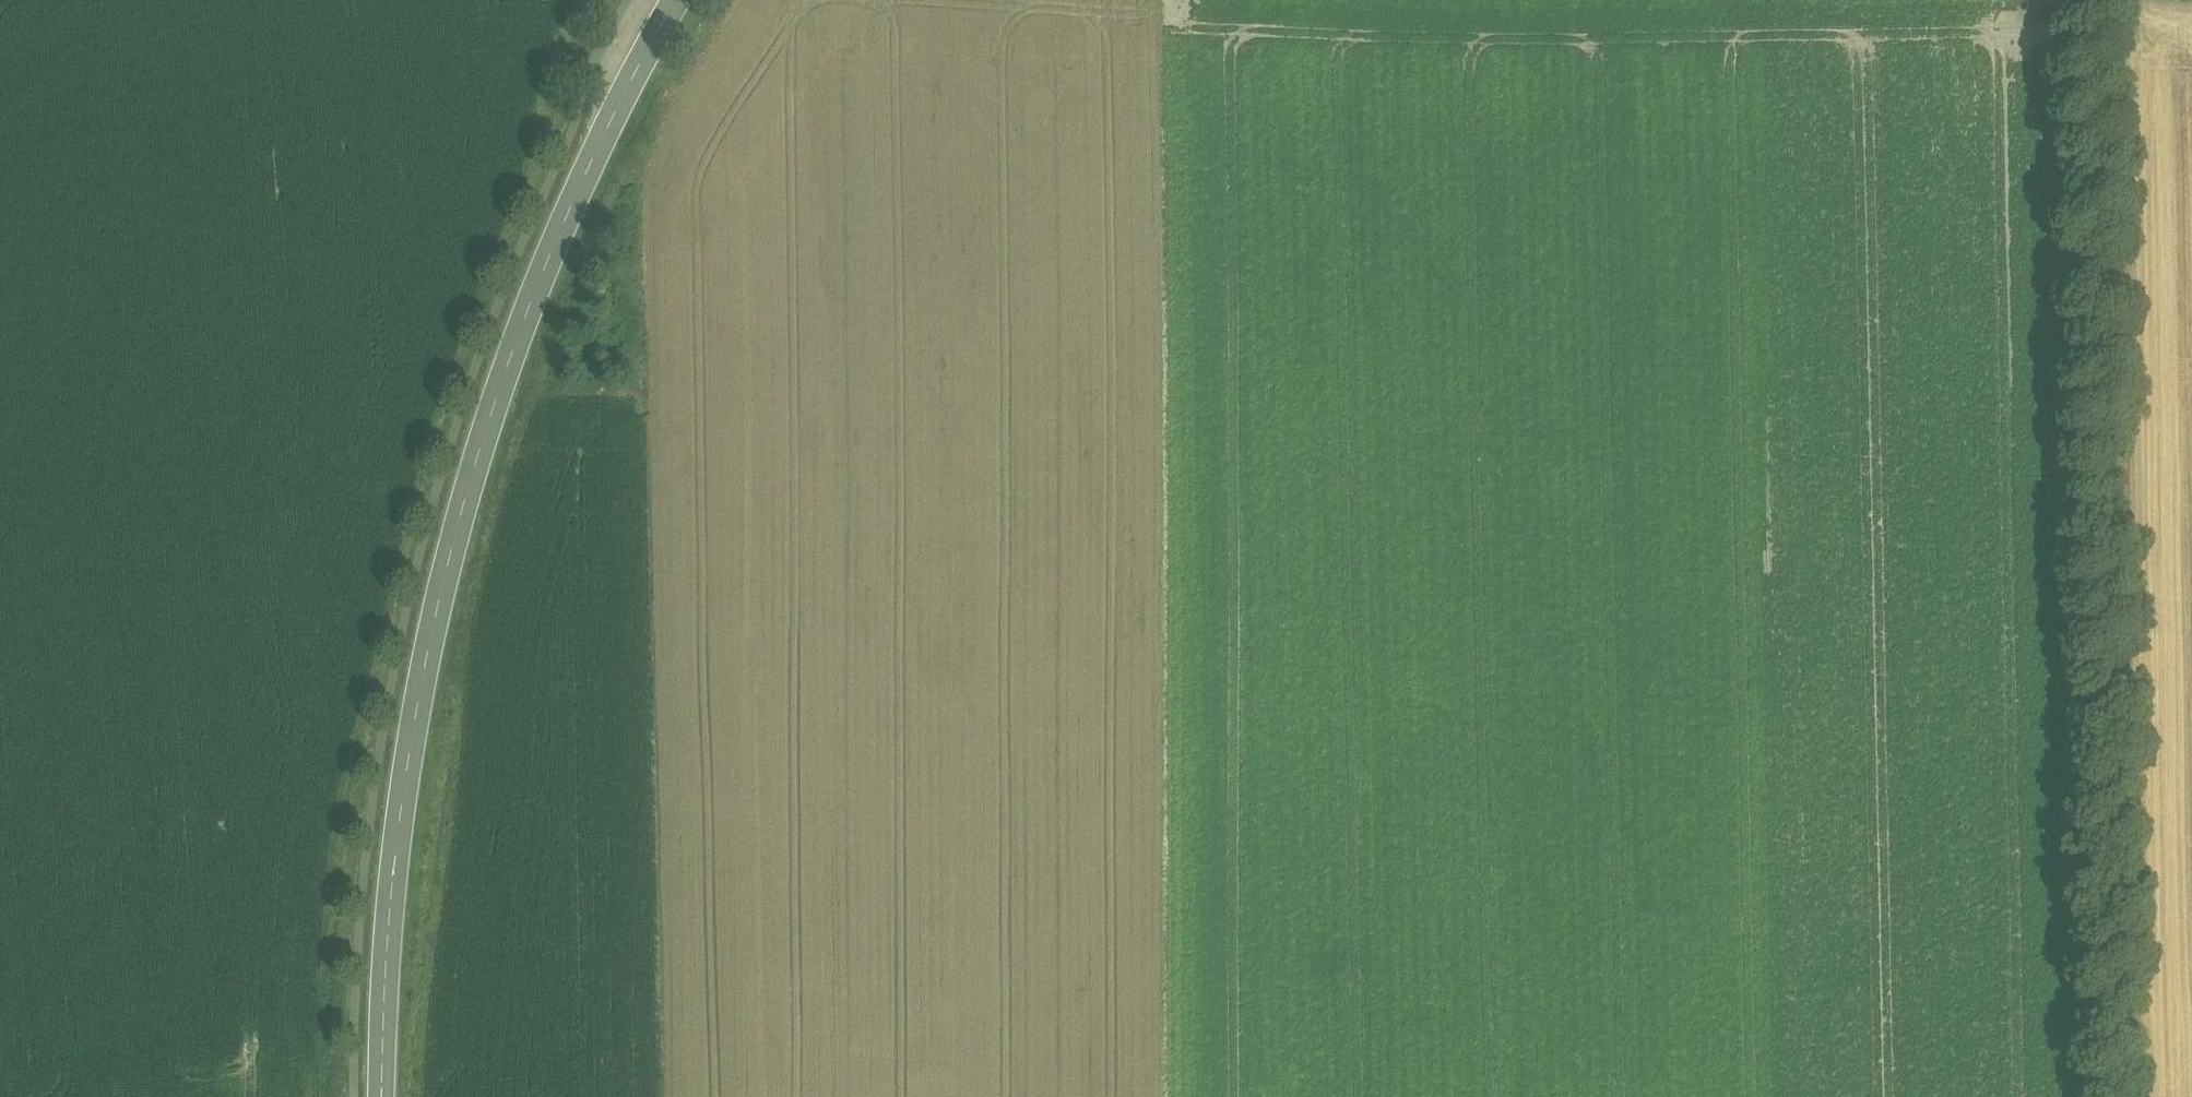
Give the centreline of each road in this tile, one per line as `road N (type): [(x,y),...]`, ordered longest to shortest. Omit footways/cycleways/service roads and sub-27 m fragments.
road 1 (secondary): [(677,0),(593,159),(533,298),(455,544),(394,936),(387,1096)]
road 2 (unclassified): [(2118,1096),(2096,0)]

